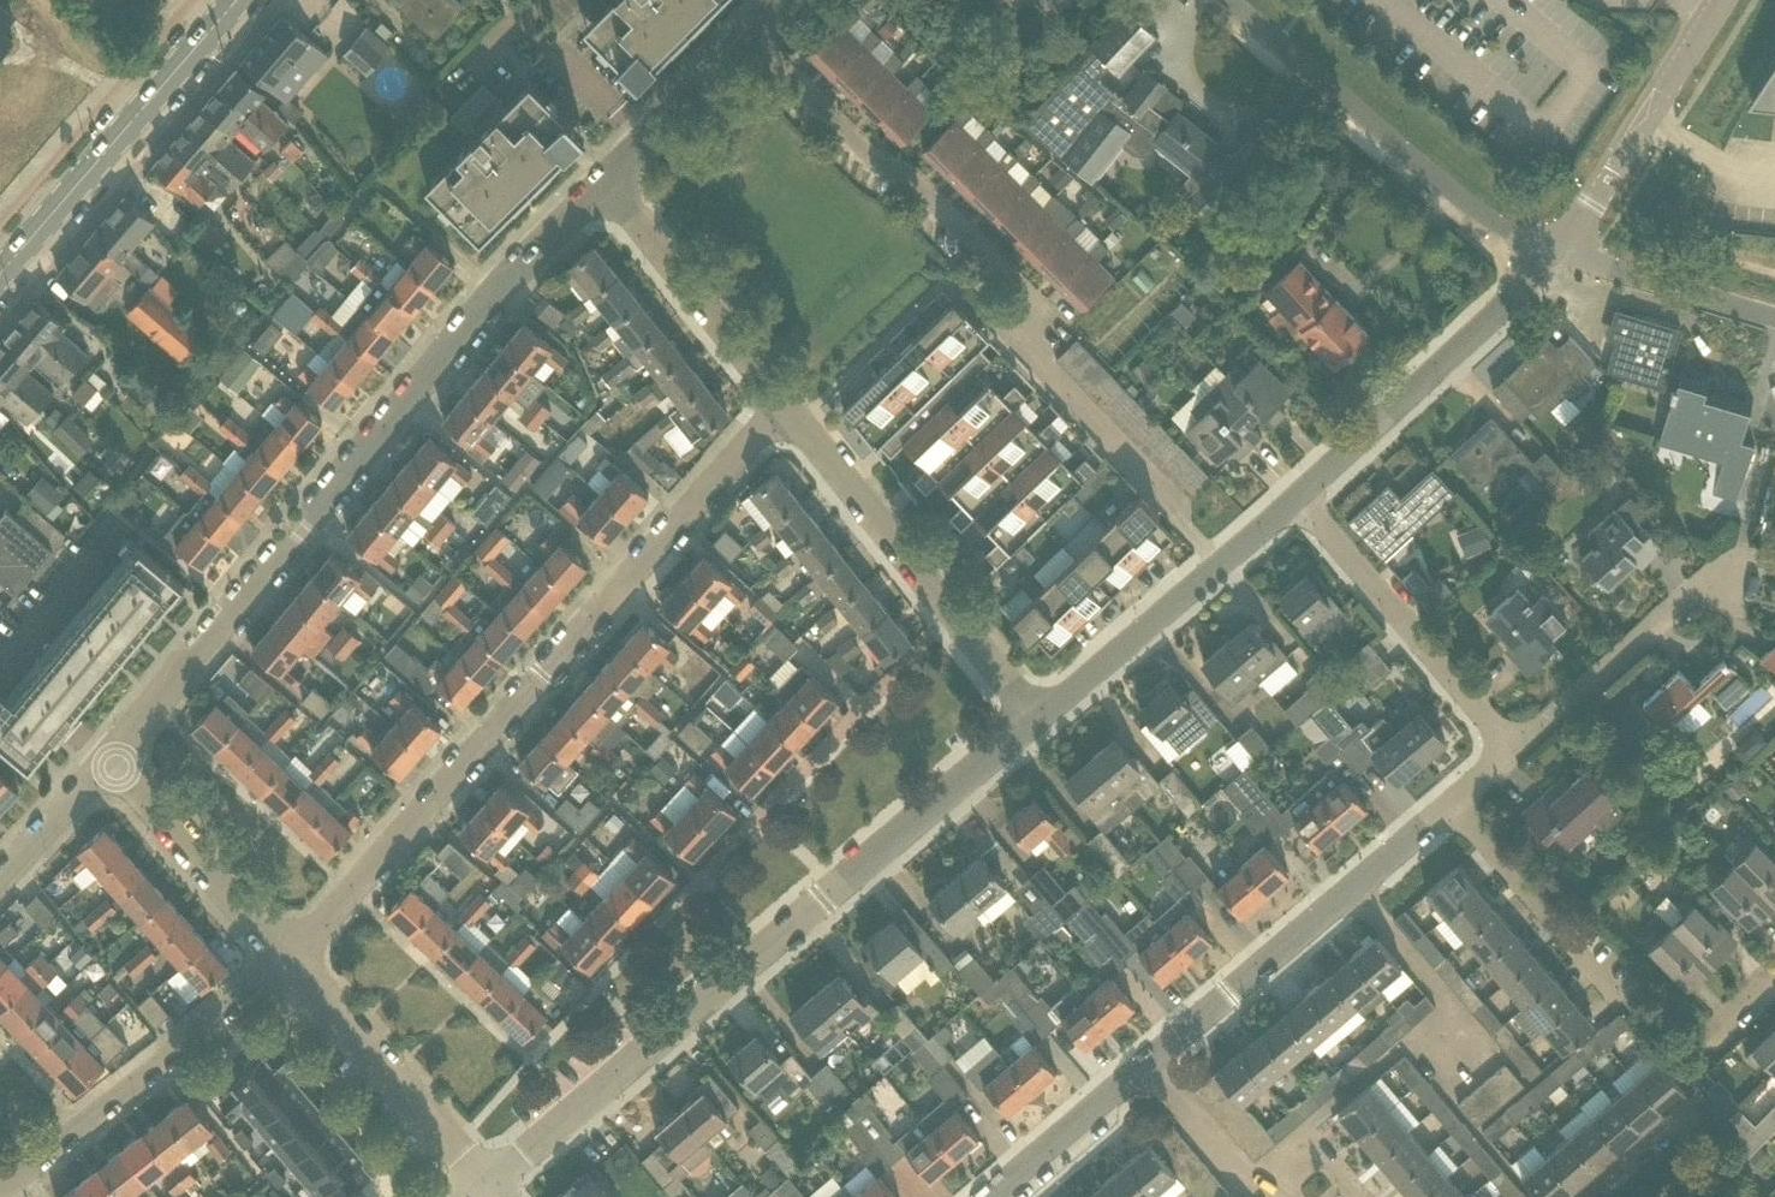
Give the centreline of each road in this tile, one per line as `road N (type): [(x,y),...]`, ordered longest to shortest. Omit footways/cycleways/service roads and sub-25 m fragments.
road 1 (residential): [(109,757),(608,181)]
road 2 (residential): [(291,959),(788,403)]
road 3 (residential): [(750,33),(1034,311),(1009,336),(1225,562)]
road 4 (residential): [(488,1184),(1035,729)]
road 5 (residential): [(1586,1196),(1703,1096),(1452,806)]
road 6 (residential): [(1557,255),(1458,198),(1230,0)]
road 7 (residential): [(950,617),(672,908)]
road 8 (residential): [(1150,1066),(1452,806)]
road 9 (residential): [(0,1183),(291,959)]
road 10 (secondary): [(0,274),(238,0)]
road 11 (residential): [(1297,502),(1557,255)]
road 12 (residential): [(1515,750),(1297,502)]
road 13 (residential): [(1557,255),(1723,0)]
road 14 (residential): [(488,1184),(291,959)]
road 15 (residential): [(788,403),(608,181)]
road 16 (residential): [(1515,750),(1689,594),(1734,581)]
road 17 (residential): [(291,959),(109,757)]
road 18 (residential): [(950,617),(788,403)]
road 19 (residential): [(1035,729),(1225,562)]
road 20 (residential): [(1774,317),(1557,255)]
road 21 (residential): [(991,1196),(1150,1066)]
road 22 (residential): [(608,181),(750,33)]
road 23 (residential): [(1150,1066),(1253,1186),(1270,1171)]
road 24 (residential): [(0,889),(109,757)]
road 25 (residential): [(1035,729),(950,617)]
road 26 (residential): [(1270,1171),(1305,1141),(1354,1196)]

